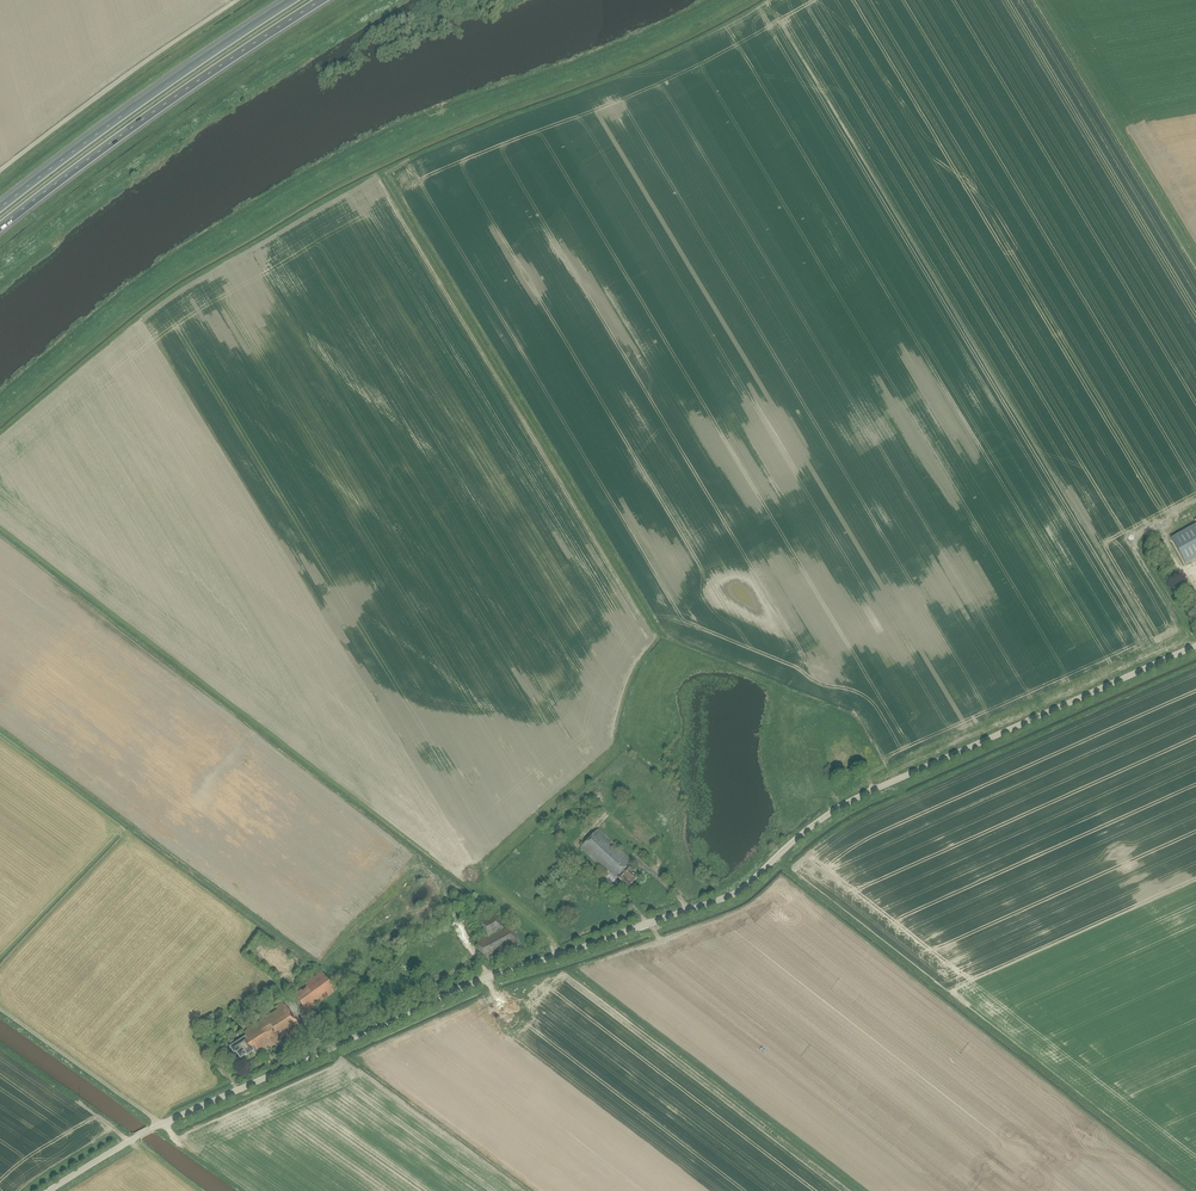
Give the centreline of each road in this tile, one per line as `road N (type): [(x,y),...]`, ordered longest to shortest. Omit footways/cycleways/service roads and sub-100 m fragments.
road 1 (tertiary): [(49,1190),(154,1128),(488,978),(732,895),(850,801),(1195,646)]
road 2 (motorway): [(0,226),(321,0)]
road 3 (motorway): [(293,0),(0,208)]
road 4 (unclassified): [(0,170),(238,0)]

